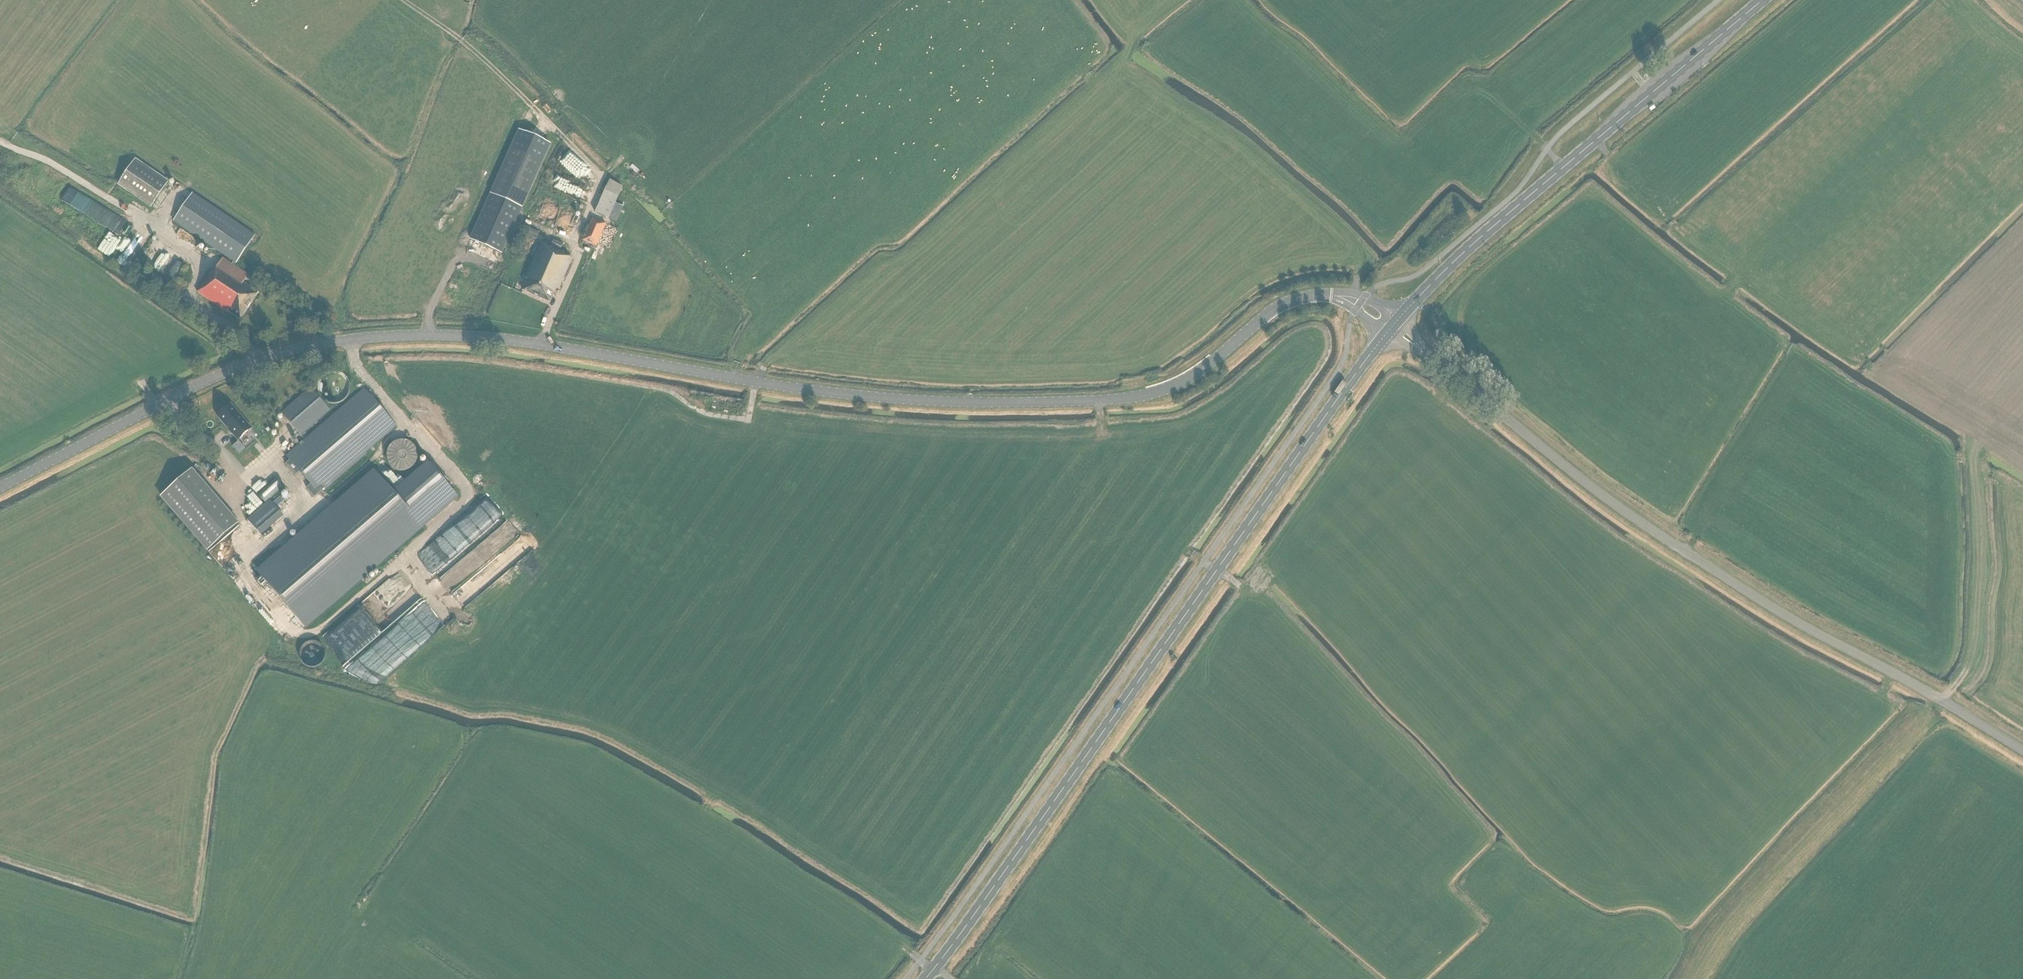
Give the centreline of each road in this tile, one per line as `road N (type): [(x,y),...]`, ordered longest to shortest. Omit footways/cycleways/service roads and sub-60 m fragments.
road 1 (tertiary): [(0,488),(221,374),(304,346),(469,337),(849,394),(1088,401),(1152,392),(1197,374),(1291,301),(1321,295),(1359,303)]
road 2 (secondary): [(926,978),(1392,325)]
road 3 (tertiary): [(2022,750),(1785,615),(1608,500),(1392,325)]
road 4 (secondary): [(1392,325),(1495,225),(1763,0)]

